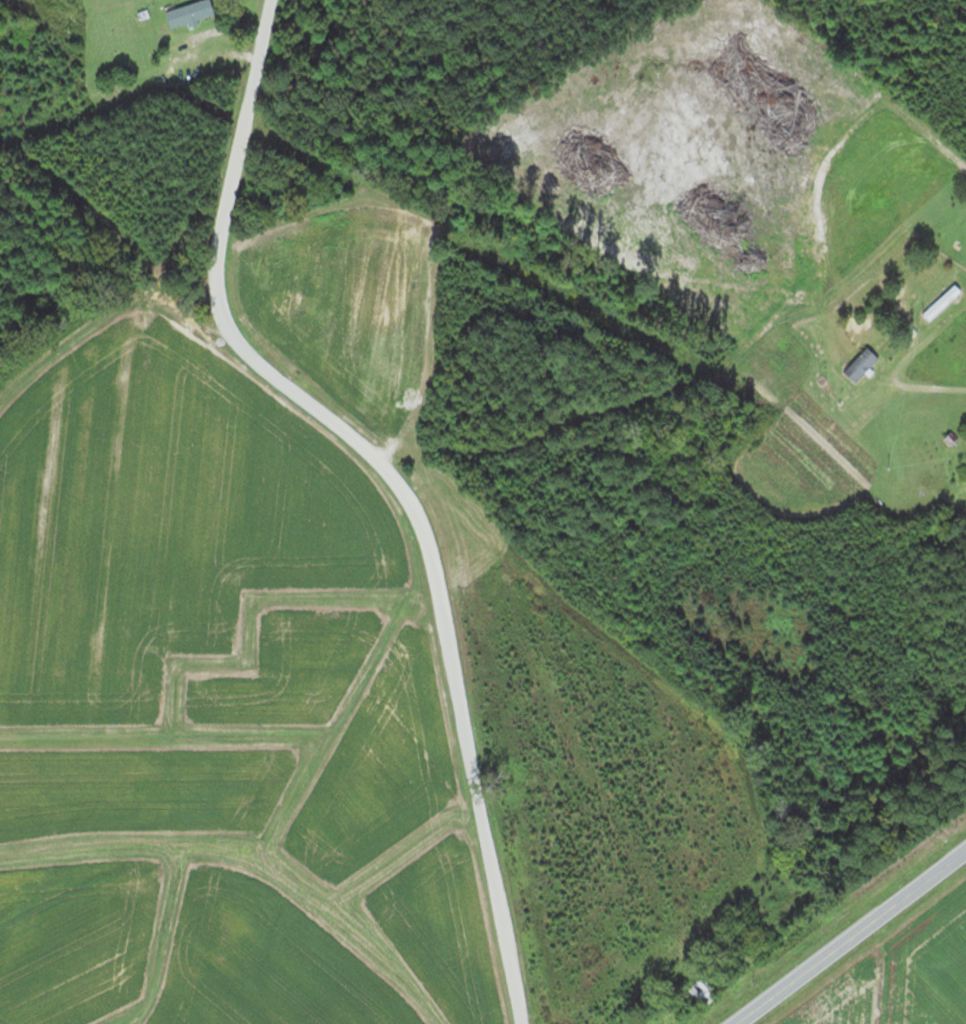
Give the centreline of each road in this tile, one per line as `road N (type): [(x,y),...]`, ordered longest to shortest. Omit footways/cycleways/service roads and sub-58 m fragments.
road 1 (residential): [(965,385),(893,392),(836,380),(763,338),(682,382),(557,428),(482,446),(372,443)]
road 2 (primary): [(736,1023),(965,851)]

